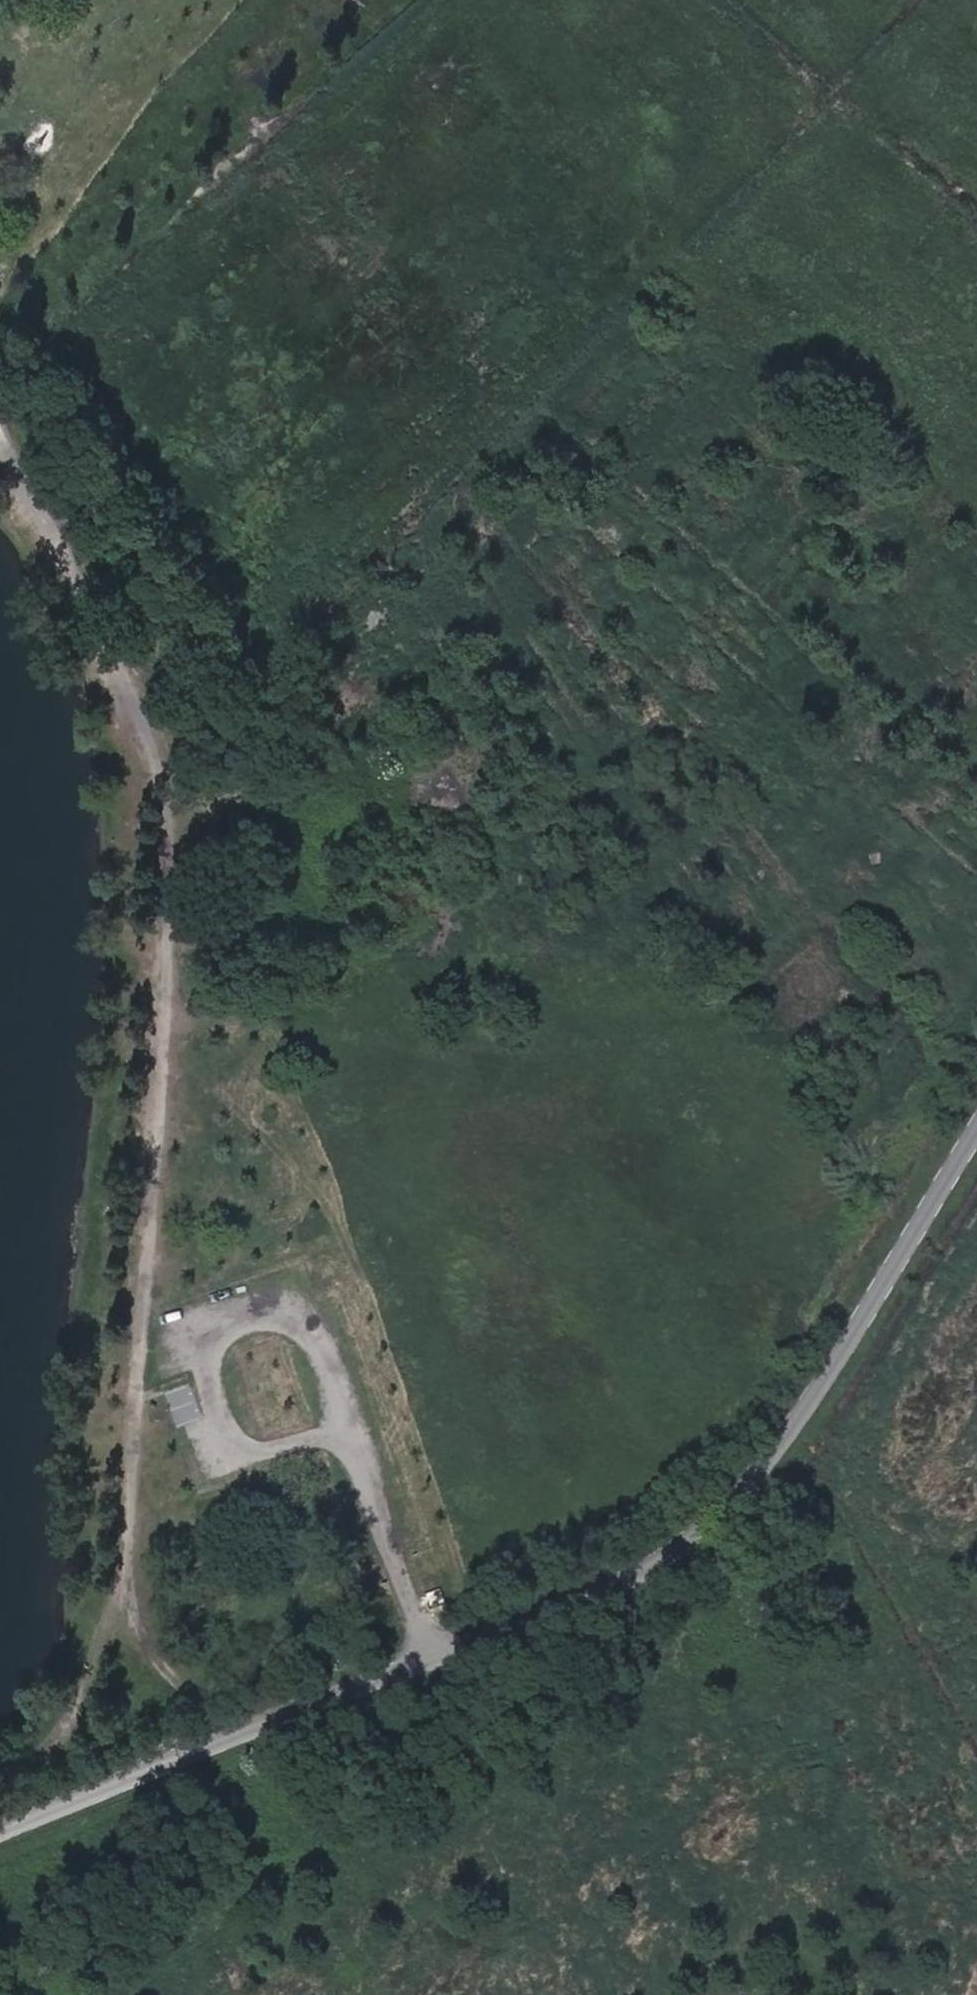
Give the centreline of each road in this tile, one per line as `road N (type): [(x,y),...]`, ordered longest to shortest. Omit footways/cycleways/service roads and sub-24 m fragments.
road 1 (track): [(0,1839),(743,1523),(976,1142)]

